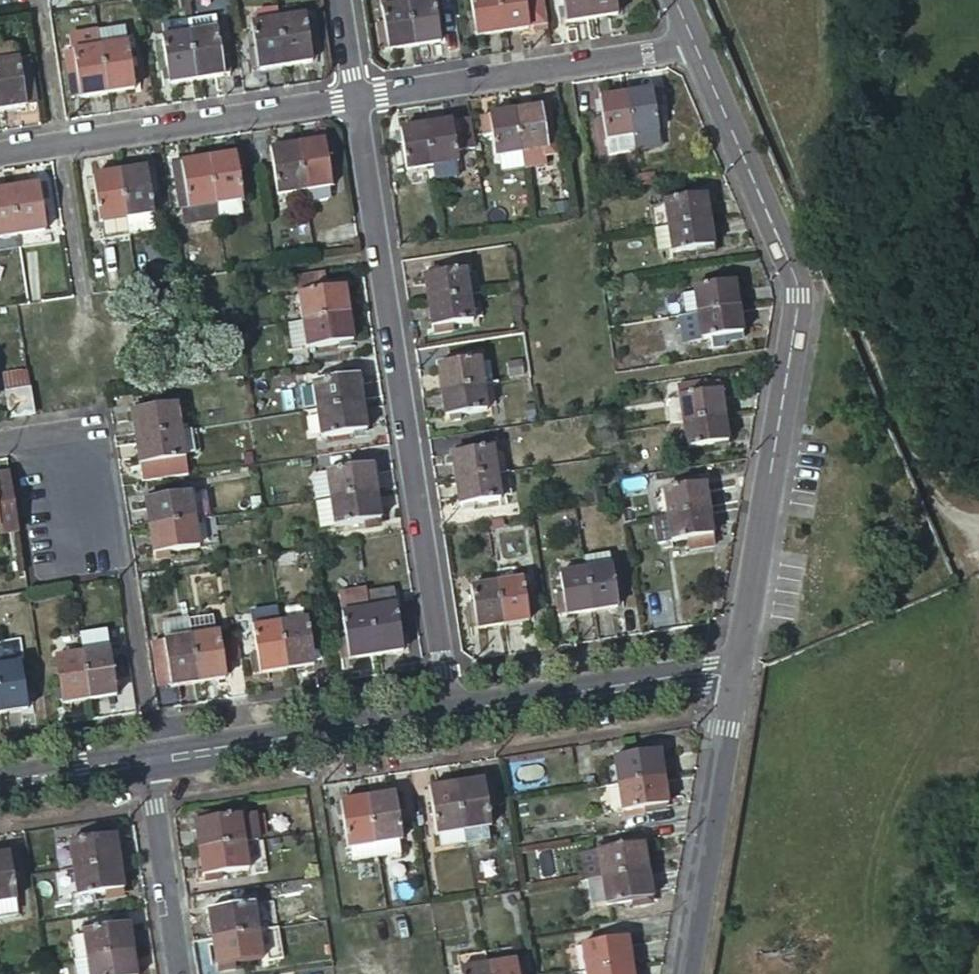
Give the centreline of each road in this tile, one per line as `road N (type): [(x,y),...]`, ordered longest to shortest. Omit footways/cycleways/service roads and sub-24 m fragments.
road 1 (residential): [(688,39),(798,293),(739,668)]
road 2 (residential): [(448,712),(351,99)]
road 3 (residential): [(351,99),(0,158)]
road 4 (residential): [(688,39),(351,99)]
road 5 (unclassified): [(739,668),(689,973)]
road 6 (residential): [(148,758),(448,712)]
road 7 (residential): [(448,712),(739,668)]
road 8 (residential): [(148,758),(180,973)]
road 9 (residential): [(77,566),(57,435),(0,444)]
road 10 (residential): [(0,781),(148,758)]

